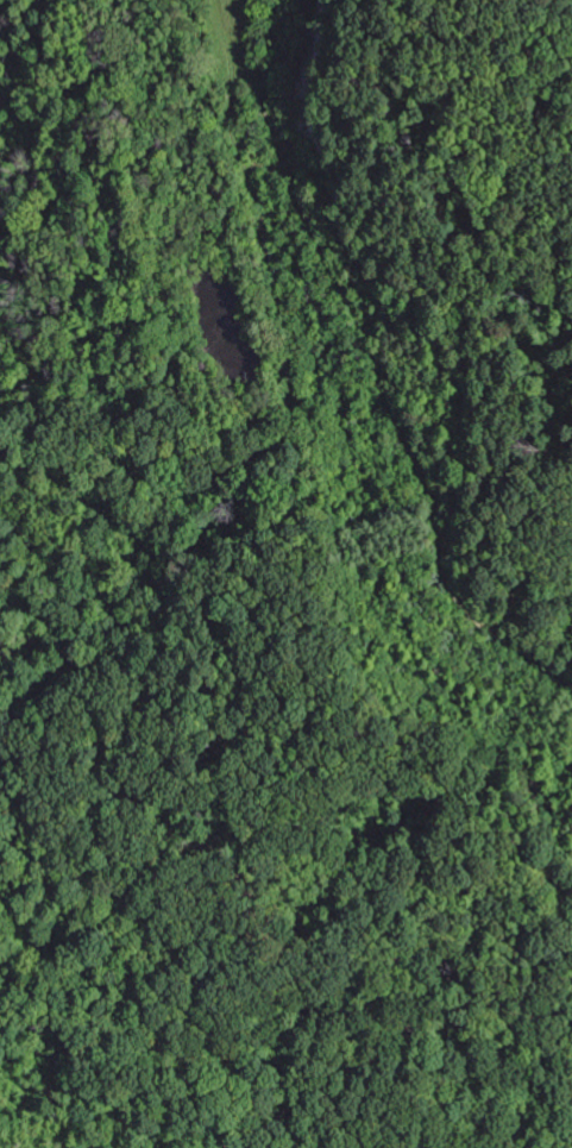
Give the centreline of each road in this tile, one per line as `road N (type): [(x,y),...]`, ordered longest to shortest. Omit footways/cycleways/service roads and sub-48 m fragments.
road 1 (track): [(217,0),(312,236),(441,514),(458,597),(473,617),(571,689)]

